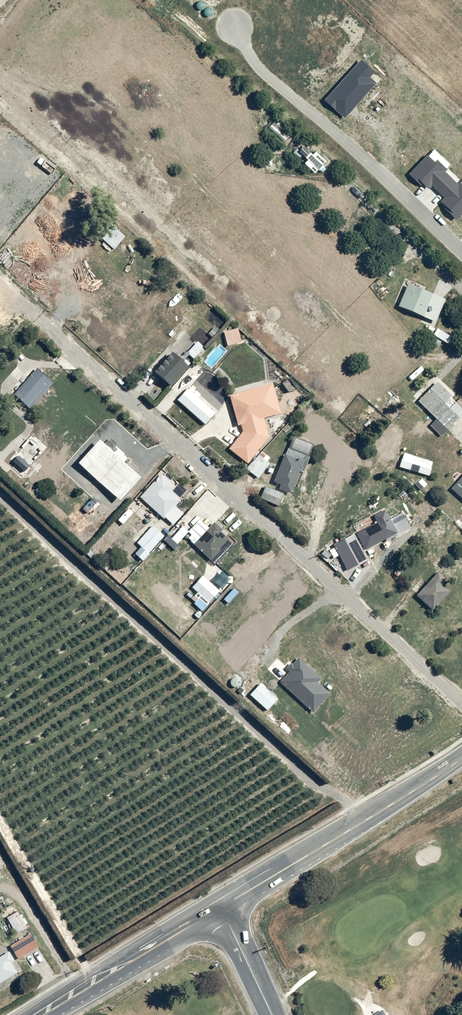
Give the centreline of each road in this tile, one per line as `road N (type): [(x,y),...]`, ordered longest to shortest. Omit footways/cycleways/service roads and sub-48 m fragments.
road 1 (residential): [(35,320),(461,703)]
road 2 (residential): [(235,29),(260,71),(461,254)]
road 3 (secondary): [(220,907),(461,759)]
road 4 (primary): [(44,1014),(220,907)]

